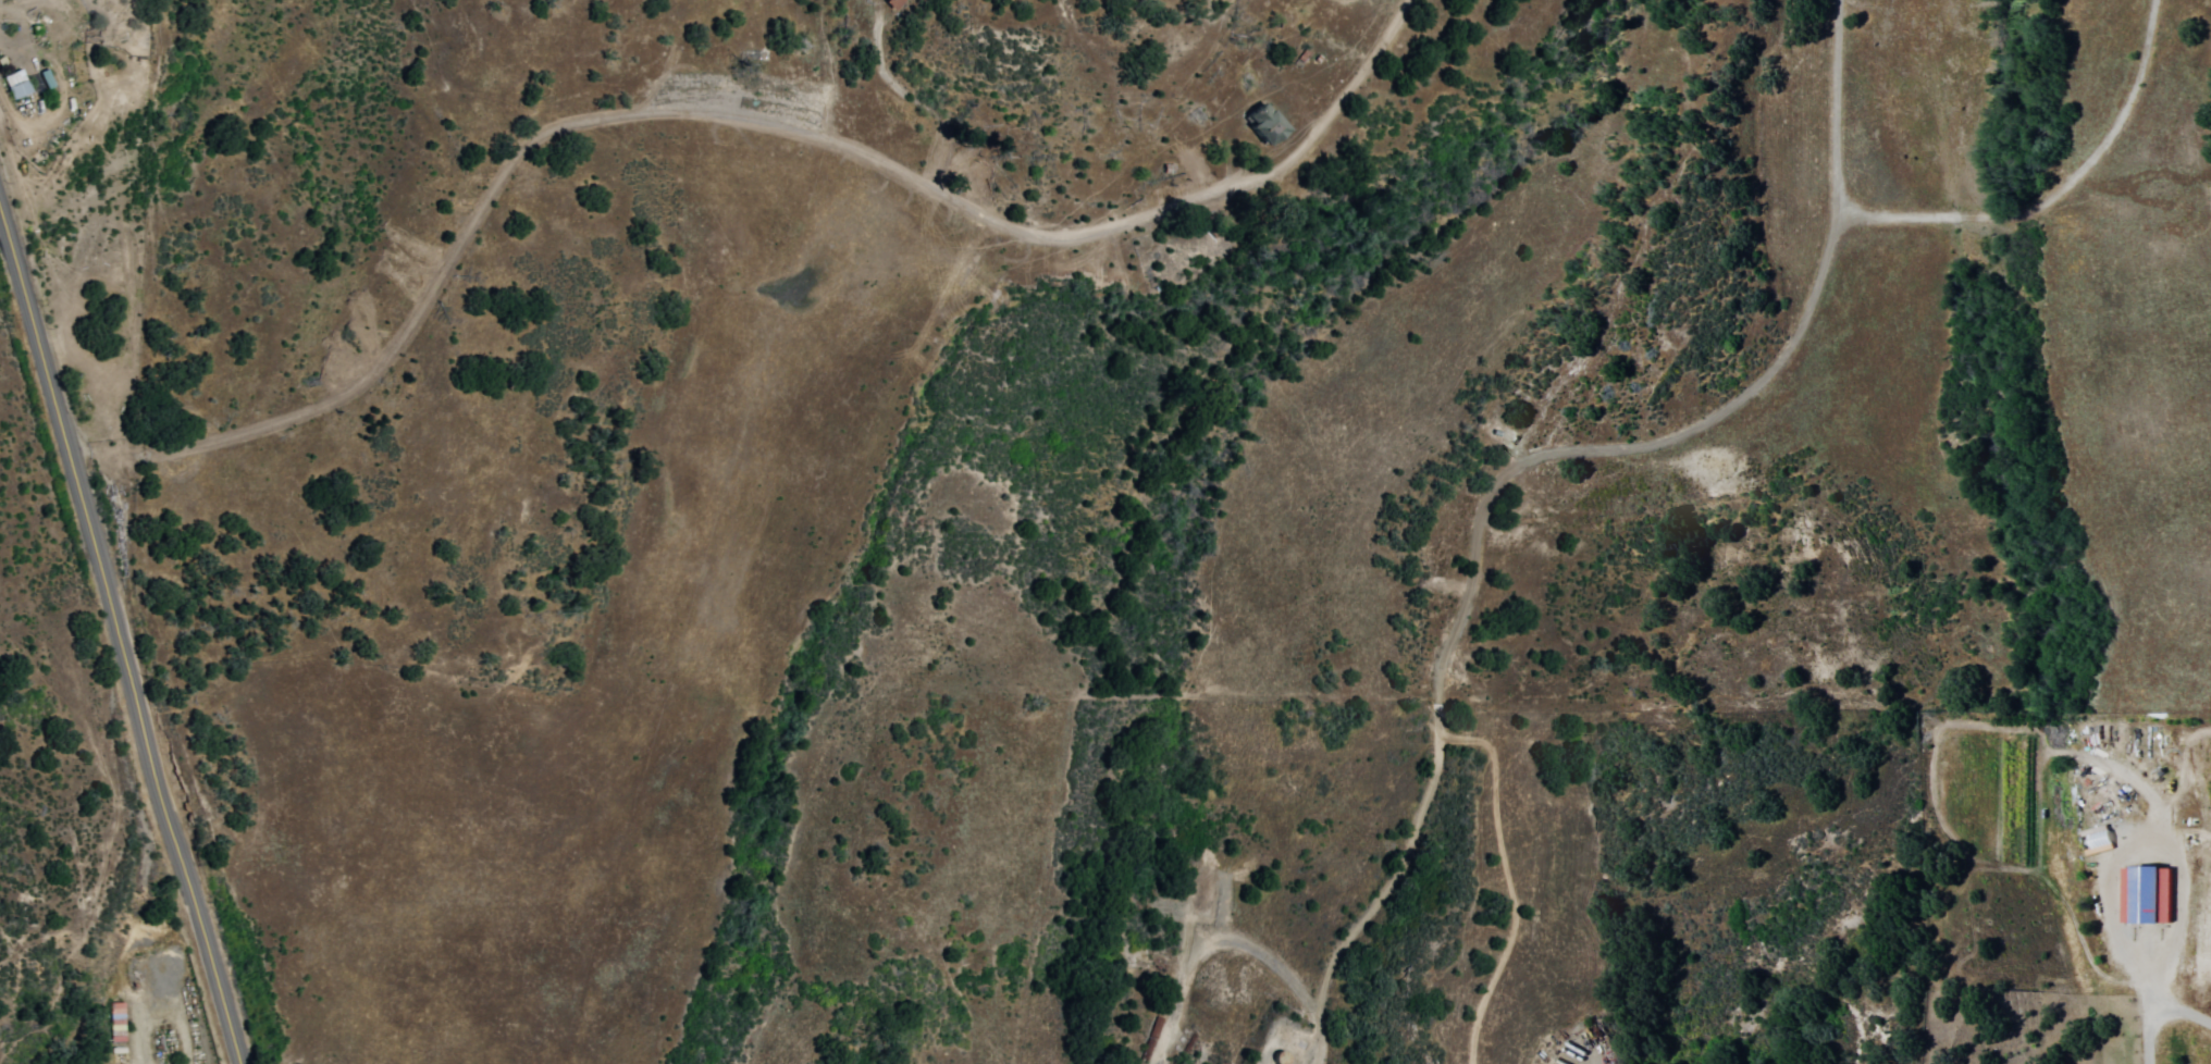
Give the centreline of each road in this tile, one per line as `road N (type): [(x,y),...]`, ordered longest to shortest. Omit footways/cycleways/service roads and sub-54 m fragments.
road 1 (residential): [(242,1063),(0,198)]

